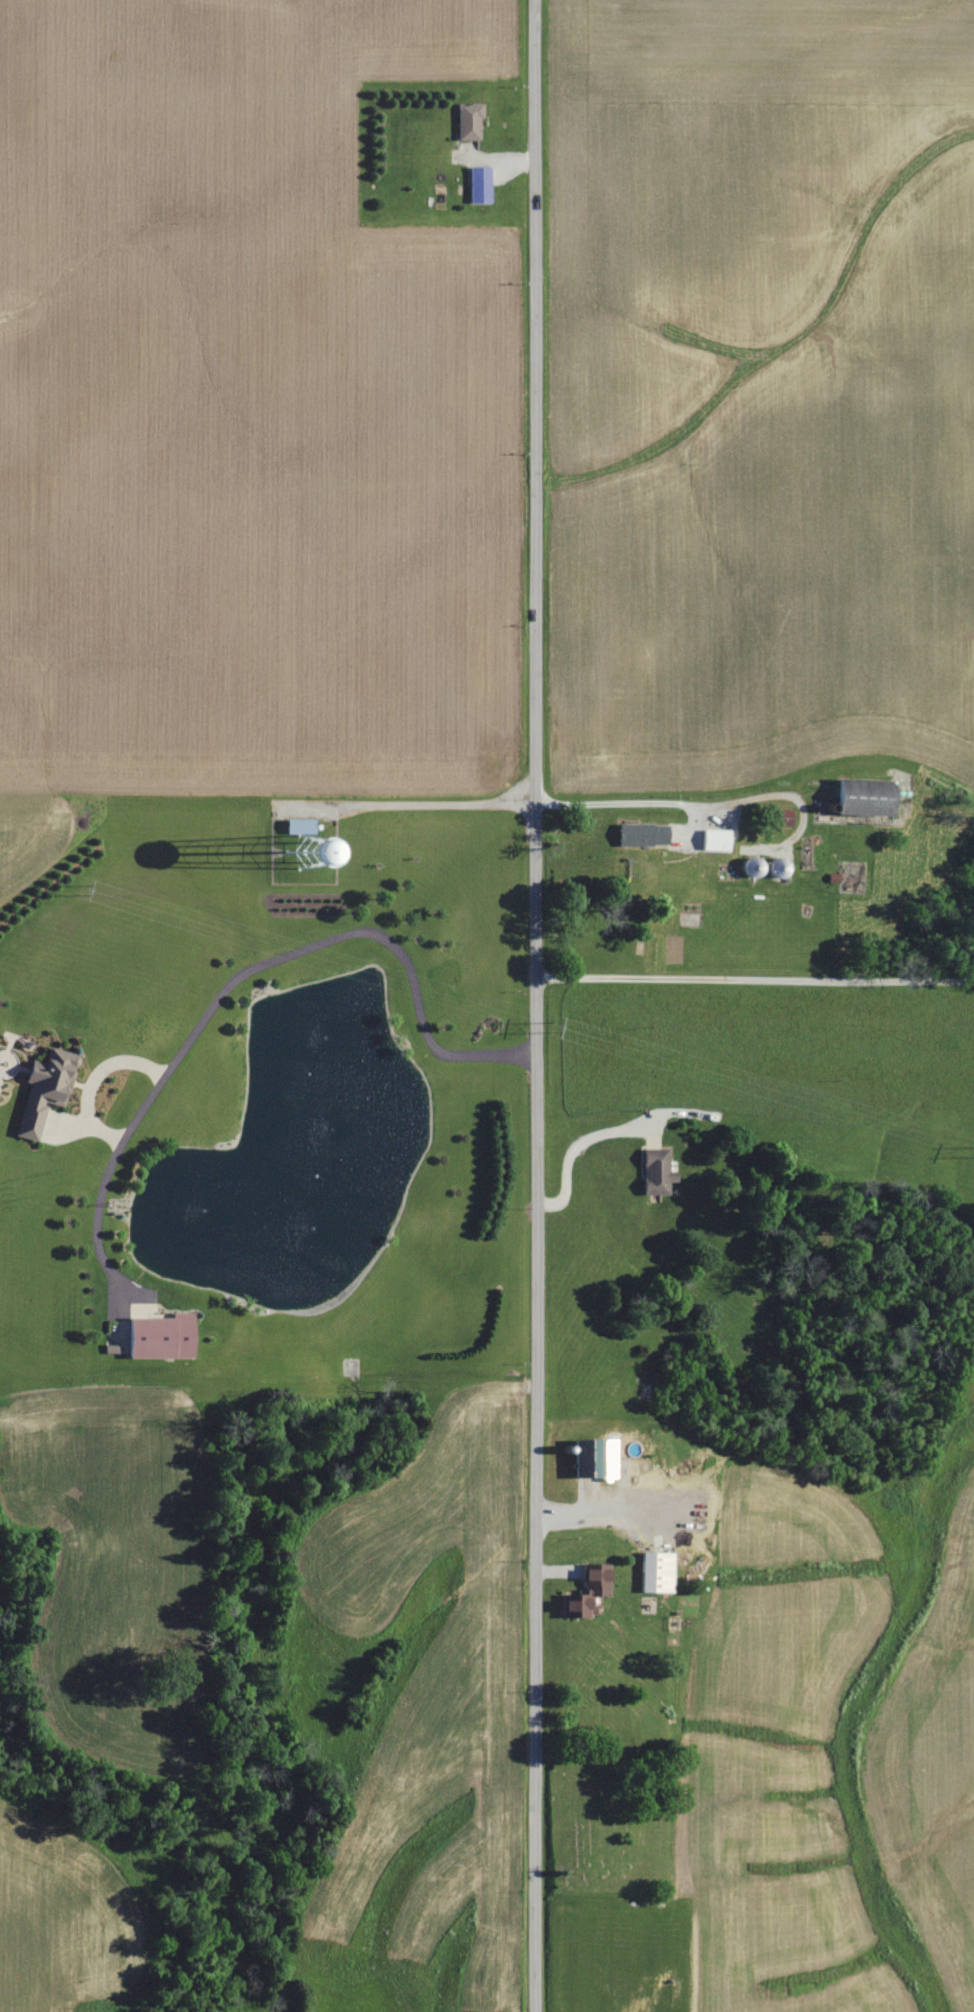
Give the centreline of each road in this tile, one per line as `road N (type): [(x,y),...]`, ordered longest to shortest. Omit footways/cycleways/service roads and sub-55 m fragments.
road 1 (tertiary): [(535,2011),(534,0)]

